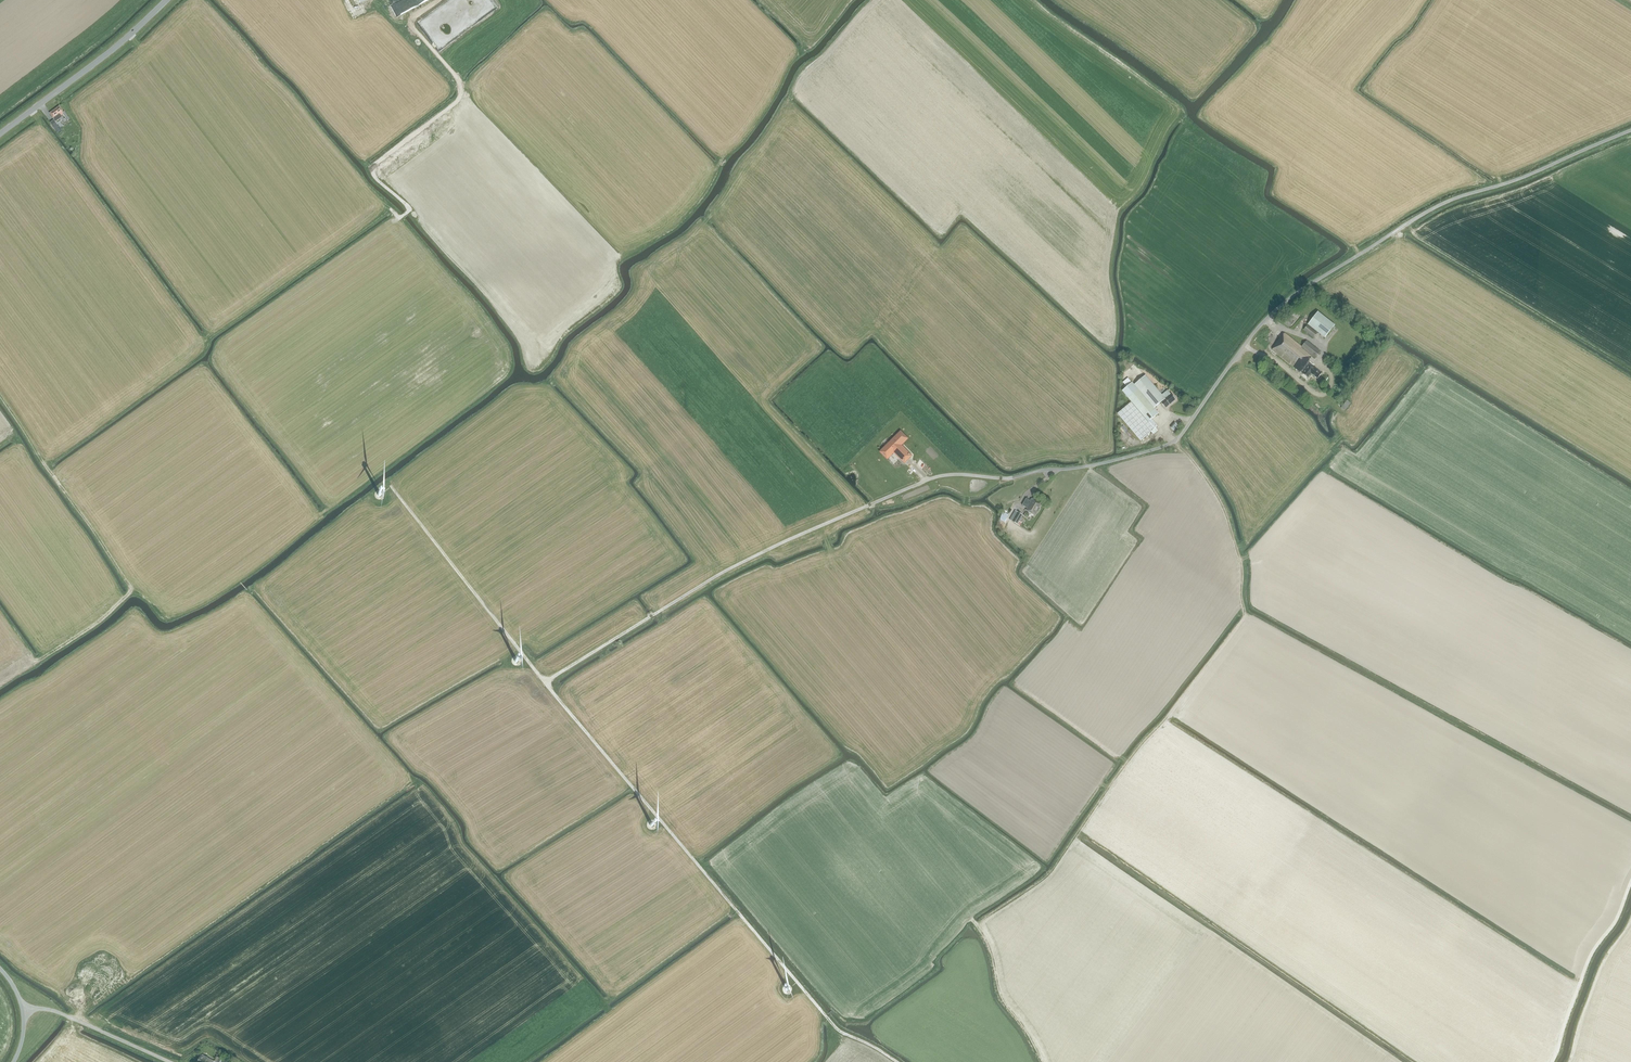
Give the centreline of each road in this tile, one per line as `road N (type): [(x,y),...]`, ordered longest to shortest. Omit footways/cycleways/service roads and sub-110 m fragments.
road 1 (unclassified): [(1001,479),(1097,465),(1172,442),(1254,333),(1299,291),(1444,203),(1630,130)]
road 2 (tertiary): [(0,136),(170,0)]

